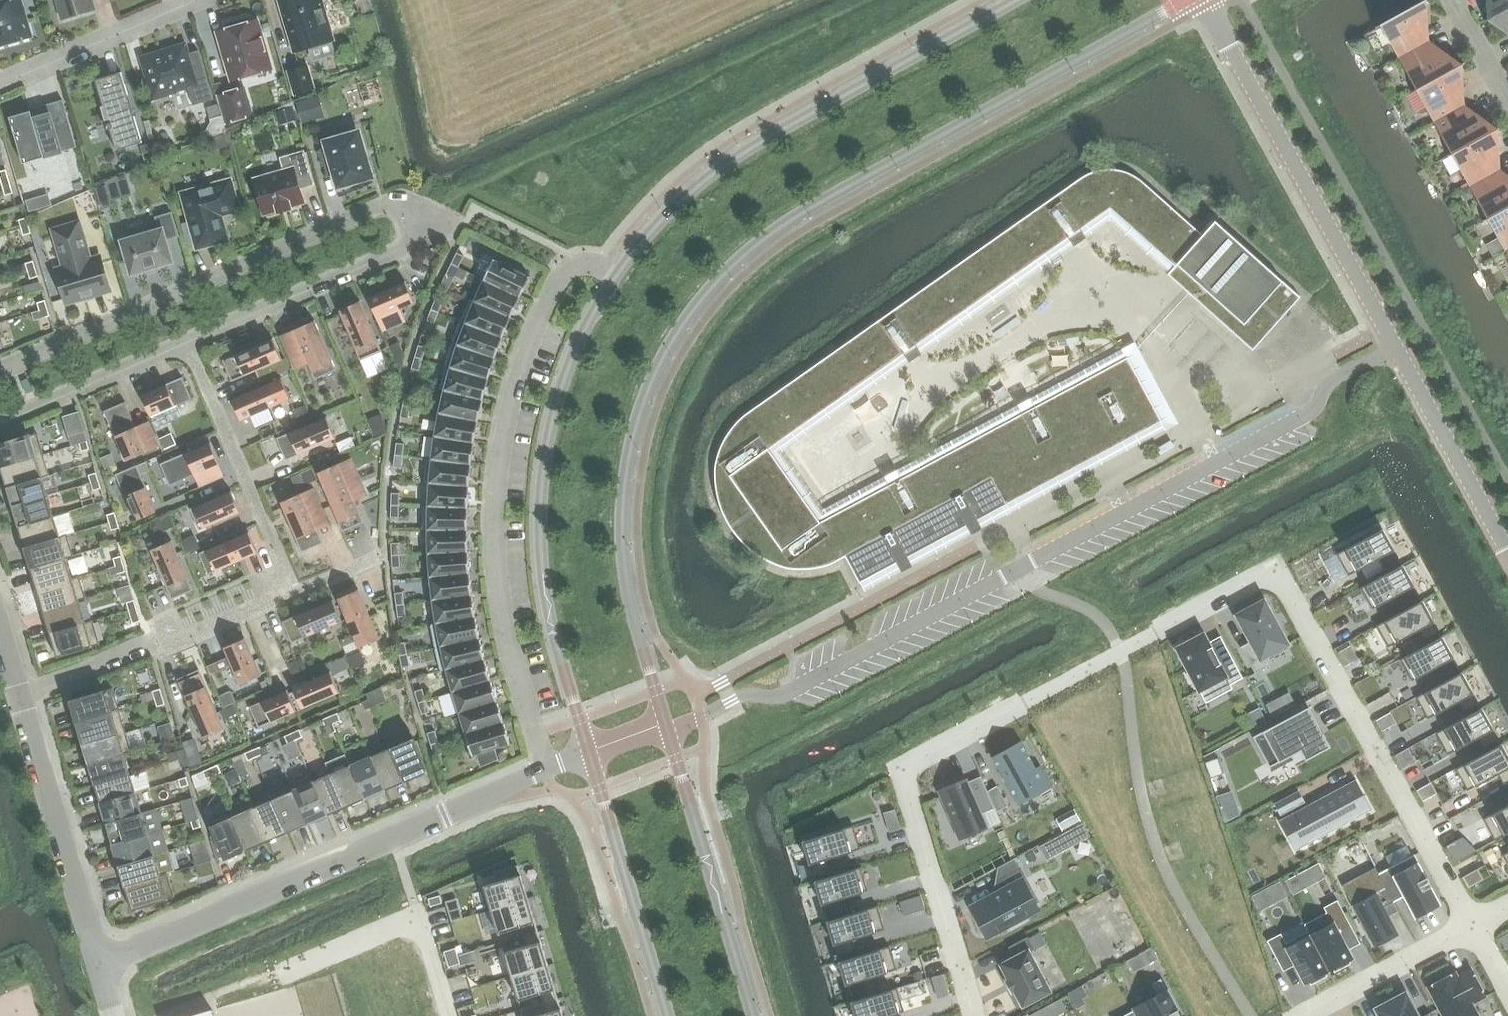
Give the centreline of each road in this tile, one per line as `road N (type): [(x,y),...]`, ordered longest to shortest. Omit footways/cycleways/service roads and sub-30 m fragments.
road 1 (residential): [(1474,927),(1273,566),(899,766),(970,1015)]
road 2 (tertiary): [(665,728),(627,590),(619,520),(628,440),(656,366),(703,293),(771,230),(1182,0)]
road 3 (residential): [(186,342),(428,237),(398,199),(0,369)]
road 4 (residential): [(1507,557),(1205,0)]
road 5 (residential): [(612,278),(589,262),(565,269),(525,349),(504,420),(495,493),(500,607),(545,774)]
road 6 (tertiary): [(612,278),(559,387),(538,508),(542,588),(587,755)]
road 7 (tertiary): [(1016,0),(723,166),(668,211),(612,278)]
road 8 (unclassified): [(545,774),(128,954),(103,950)]
road 9 (tertiary): [(751,1015),(665,728)]
road 10 (residential): [(18,703),(290,592)]
road 11 (tertiary): [(587,755),(665,1015)]
road 12 (residential): [(186,342),(290,592)]
road 13 (unclassified): [(103,950),(86,929),(18,703)]
road 14 (residential): [(448,1015),(418,918),(289,969)]
road 15 (residential): [(0,83),(193,0)]
road 16 (residential): [(0,423),(186,342)]
road 17 (residential): [(1303,1015),(1474,927)]
road 18 (residential): [(1507,105),(1449,0)]

